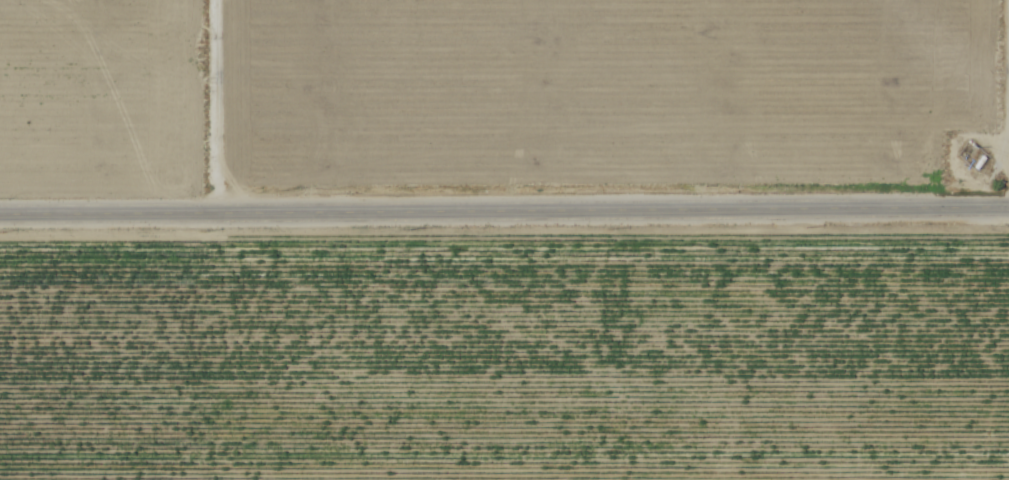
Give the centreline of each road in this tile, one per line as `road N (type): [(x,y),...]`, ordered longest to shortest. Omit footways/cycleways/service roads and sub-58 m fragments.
road 1 (tertiary): [(0,215),(1008,209)]
road 2 (track): [(212,0),(212,214)]
road 3 (track): [(1007,0),(1005,209)]

